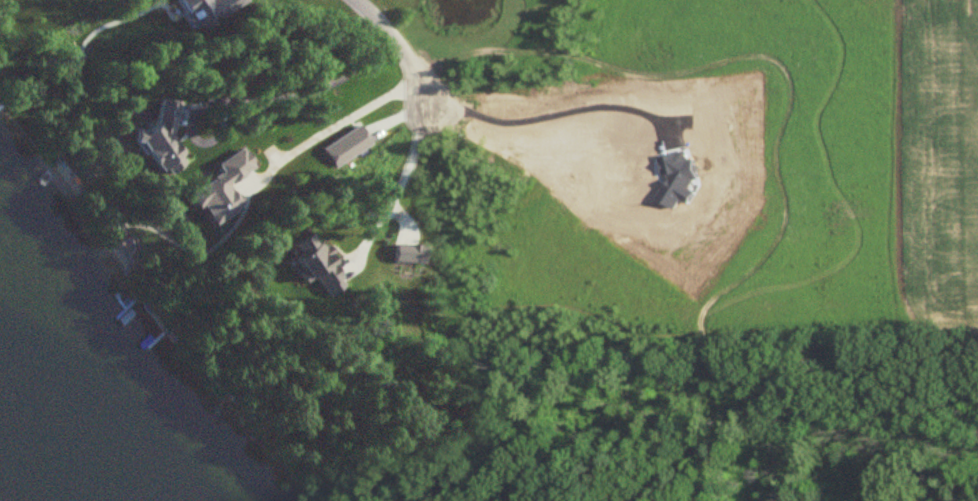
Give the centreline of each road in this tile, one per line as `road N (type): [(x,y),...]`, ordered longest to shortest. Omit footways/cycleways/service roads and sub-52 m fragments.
road 1 (residential): [(355,0),(435,101)]

